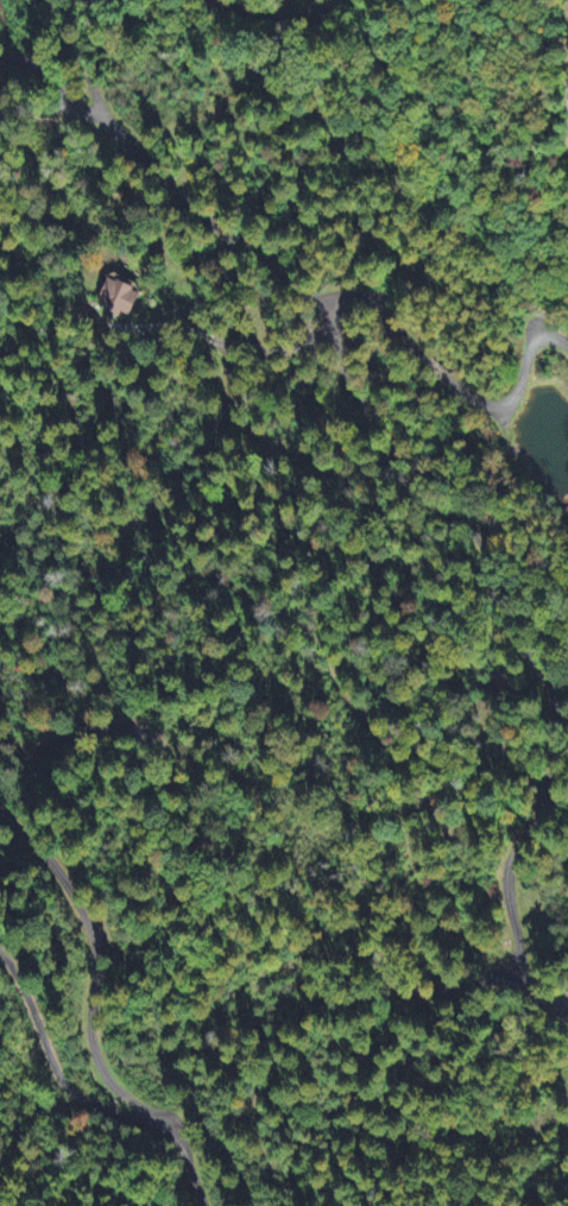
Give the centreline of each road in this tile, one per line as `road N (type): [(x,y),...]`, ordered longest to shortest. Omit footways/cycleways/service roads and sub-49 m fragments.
road 1 (residential): [(330,299),(347,380),(405,463),(477,535),(500,619),(553,696),(547,801),(507,870),(528,984),(567,1002)]
road 2 (residential): [(0,119),(30,111),(101,119),(182,207),(307,298),(384,303),(403,335),(490,405),(517,396),(538,345),(567,348)]
road 3 (residential): [(202,1205),(179,1145),(103,1071),(93,1044),(96,954),(86,916),(38,847),(0,815)]
road 4 (residential): [(524,971),(416,996),(367,956)]
road 5 (residential): [(334,321),(292,346),(233,347),(232,400)]

